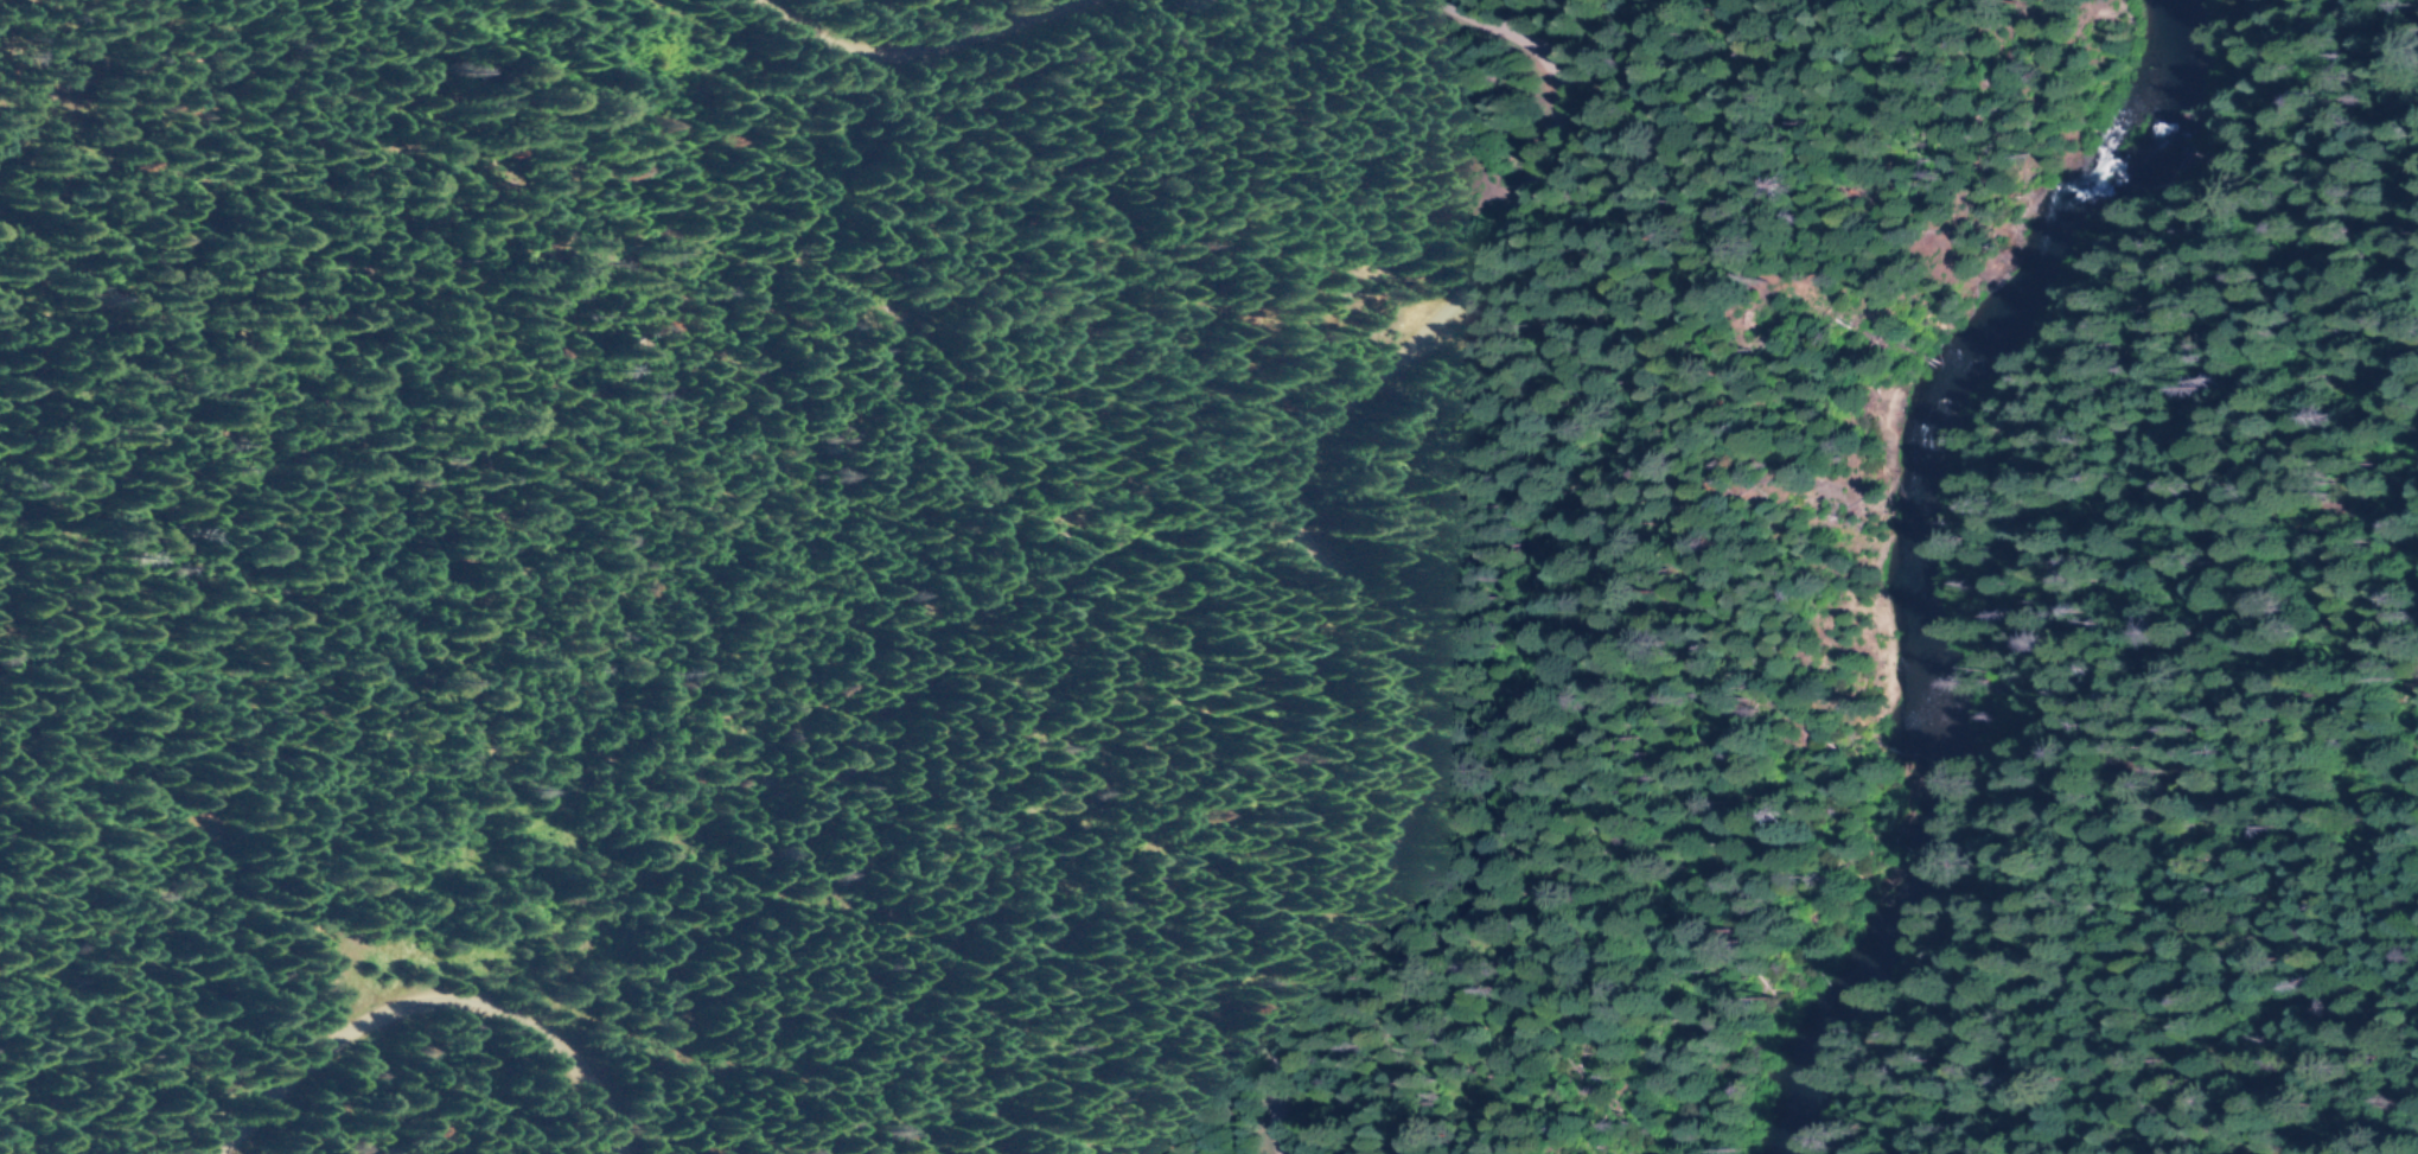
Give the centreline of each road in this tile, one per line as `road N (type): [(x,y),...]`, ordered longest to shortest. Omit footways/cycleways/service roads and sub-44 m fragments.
road 1 (track): [(1283,1153),(1278,1061),(1304,995),(1377,882),(1399,774),(1361,651),(1272,504),(1270,468),(1282,442),(1408,339),(1461,282),(1526,198),(1559,117),(1561,83),(1550,56),(1445,0)]
road 2 (track): [(208,1153),(255,1094),(323,1039),(379,1010),(428,1000),(474,1002),(519,1020),(593,1099),(614,1153)]
road 3 (track): [(1074,0),(885,49),(818,36),(757,0)]

